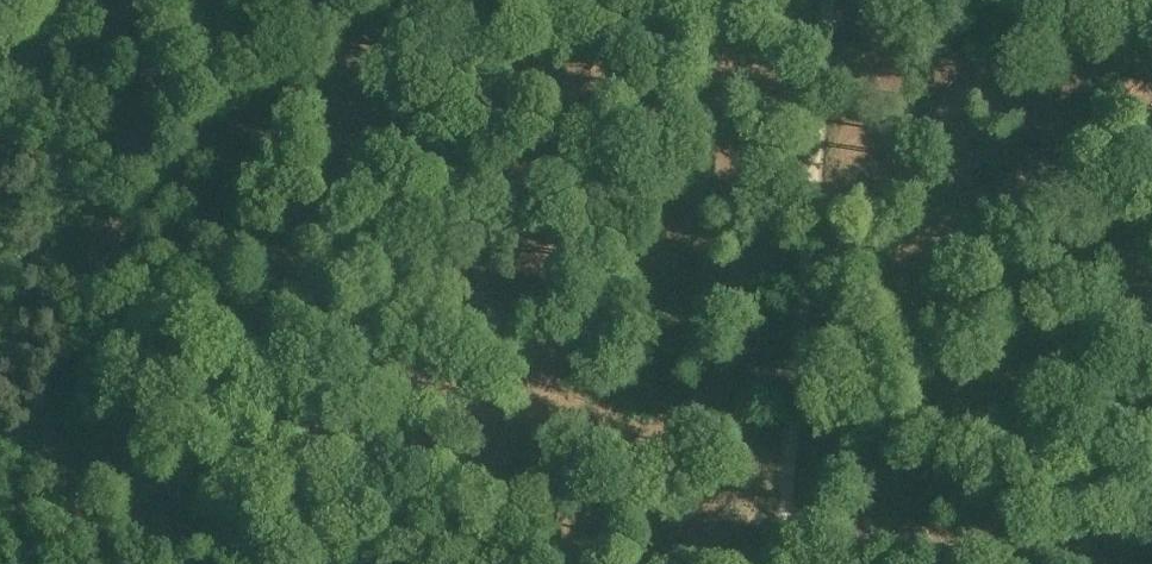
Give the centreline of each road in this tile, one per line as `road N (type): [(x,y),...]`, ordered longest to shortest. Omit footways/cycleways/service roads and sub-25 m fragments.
road 1 (track): [(783,563),(829,0)]

